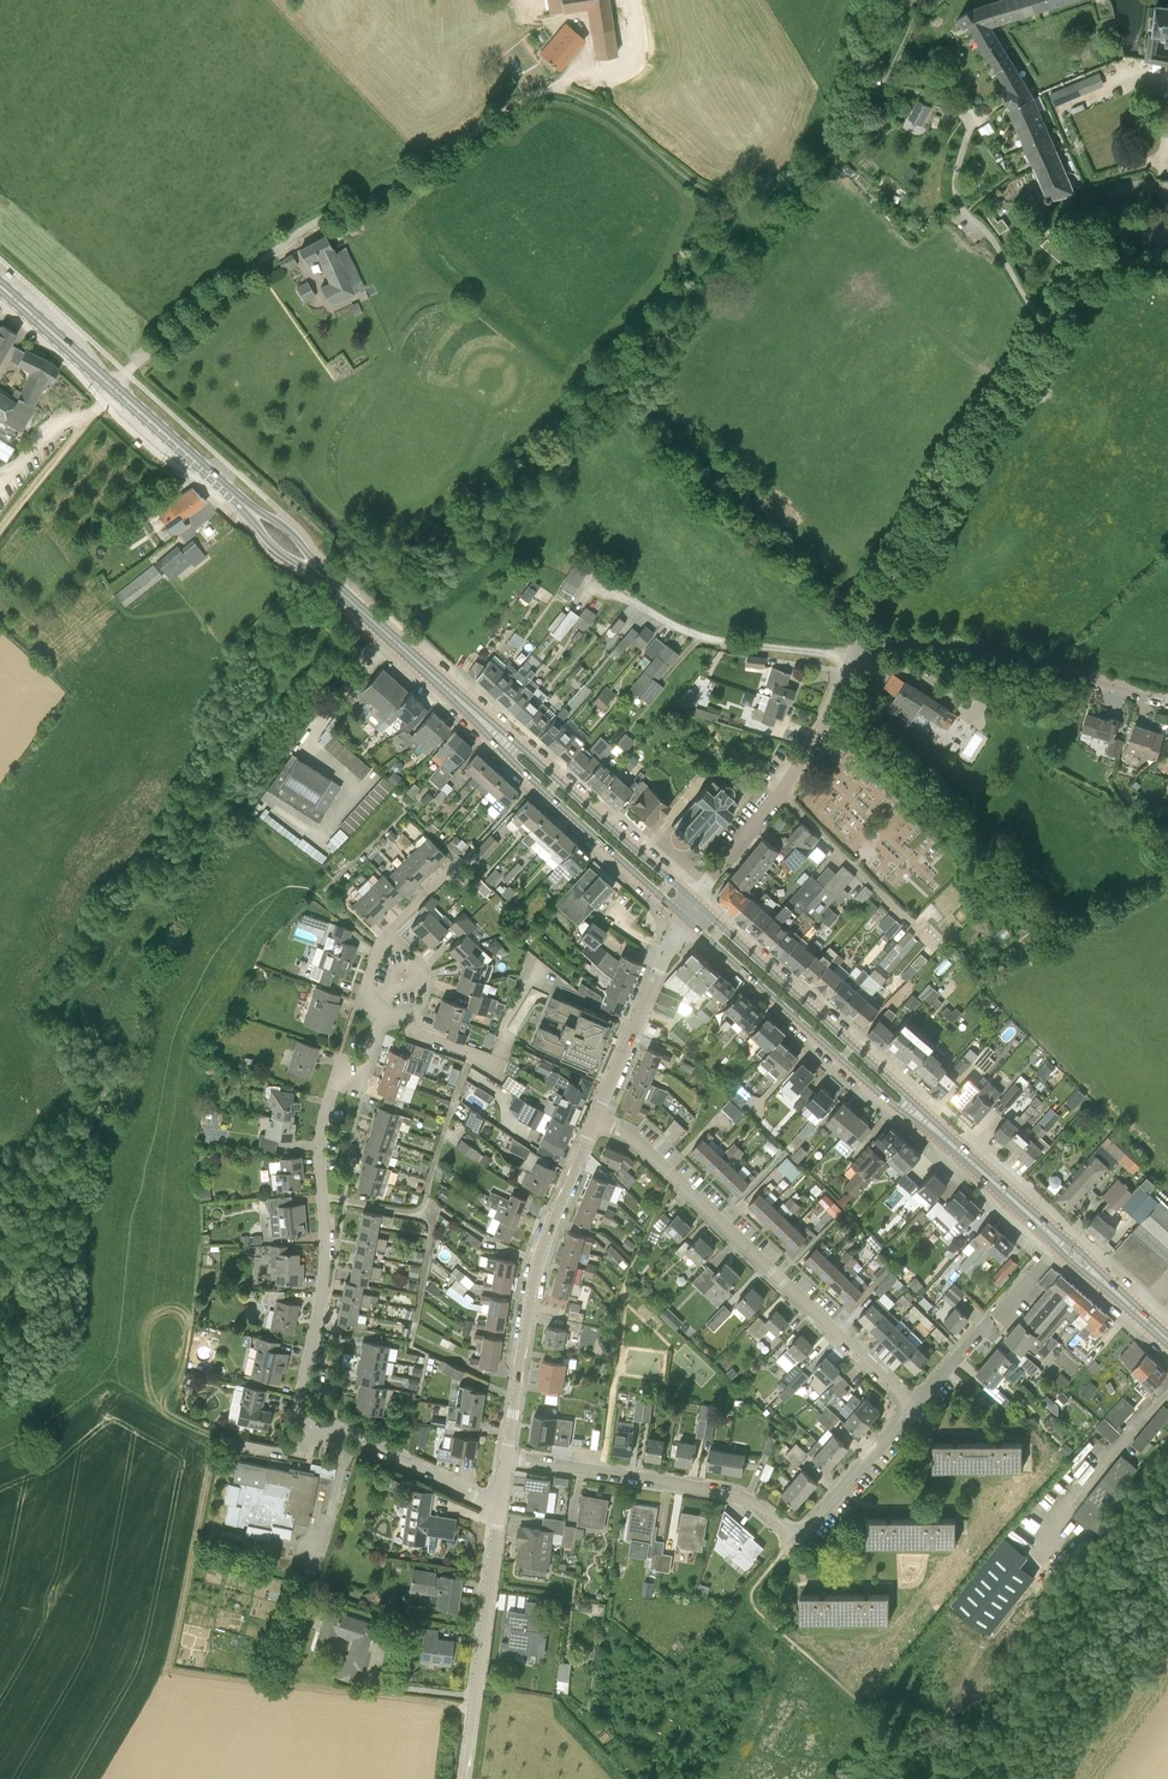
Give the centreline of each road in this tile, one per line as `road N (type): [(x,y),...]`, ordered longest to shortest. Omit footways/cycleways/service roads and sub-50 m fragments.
road 1 (residential): [(914,1407),(640,1142),(596,1118)]
road 2 (residential): [(321,1197),(424,1213),(471,1054),(414,1035),(409,1016),(383,1014)]
road 3 (tertiary): [(507,1456),(541,1255),(596,1118)]
road 4 (primary): [(253,512),(0,285)]
road 5 (primary): [(935,1129),(693,898)]
road 6 (primary): [(686,920),(892,1106),(935,1129)]
road 7 (residential): [(1167,700),(967,643),(881,640),(854,652)]
road 8 (residential): [(797,1540),(732,1494),(507,1456)]
road 9 (primary): [(469,708),(510,761),(686,920)]
road 10 (residential): [(693,898),(791,779),(854,652)]
road 11 (primary): [(693,898),(481,710),(469,708)]
road 12 (tertiary): [(464,1778),(500,1507)]
road 13 (track): [(849,661),(689,632),(595,578)]
road 14 (residential): [(500,1507),(298,1411)]
road 15 (tertiary): [(596,1118),(686,920)]
road 16 (residential): [(298,1411),(327,1257),(321,1197)]
road 17 (primary): [(469,708),(311,565)]
road 18 (residential): [(321,1197),(317,1131),(328,1092),(369,1063),(383,1014)]
road 19 (residential): [(383,1014),(364,995),(379,946),(451,868)]
road 20 (residential): [(797,1540),(914,1407)]
road 21 (primary): [(1054,1236),(935,1129)]
road 22 (track): [(90,417),(0,530)]

